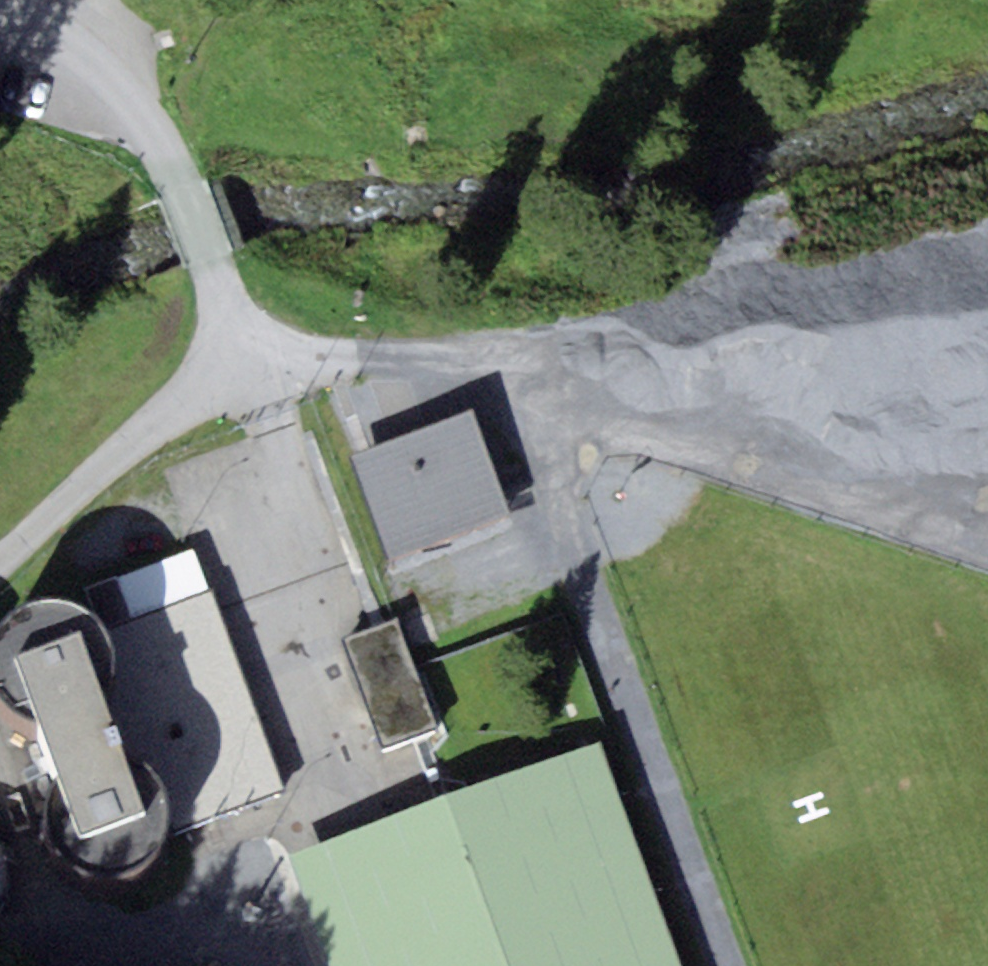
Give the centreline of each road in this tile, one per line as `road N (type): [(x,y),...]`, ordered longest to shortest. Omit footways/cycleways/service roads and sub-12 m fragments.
road 1 (track): [(728,965),(531,416),(467,366),(234,345)]
road 2 (track): [(531,416),(987,542)]
road 3 (residential): [(0,4),(59,27),(109,61),(134,91),(181,187),(234,345)]
road 4 (track): [(0,540),(234,345)]

